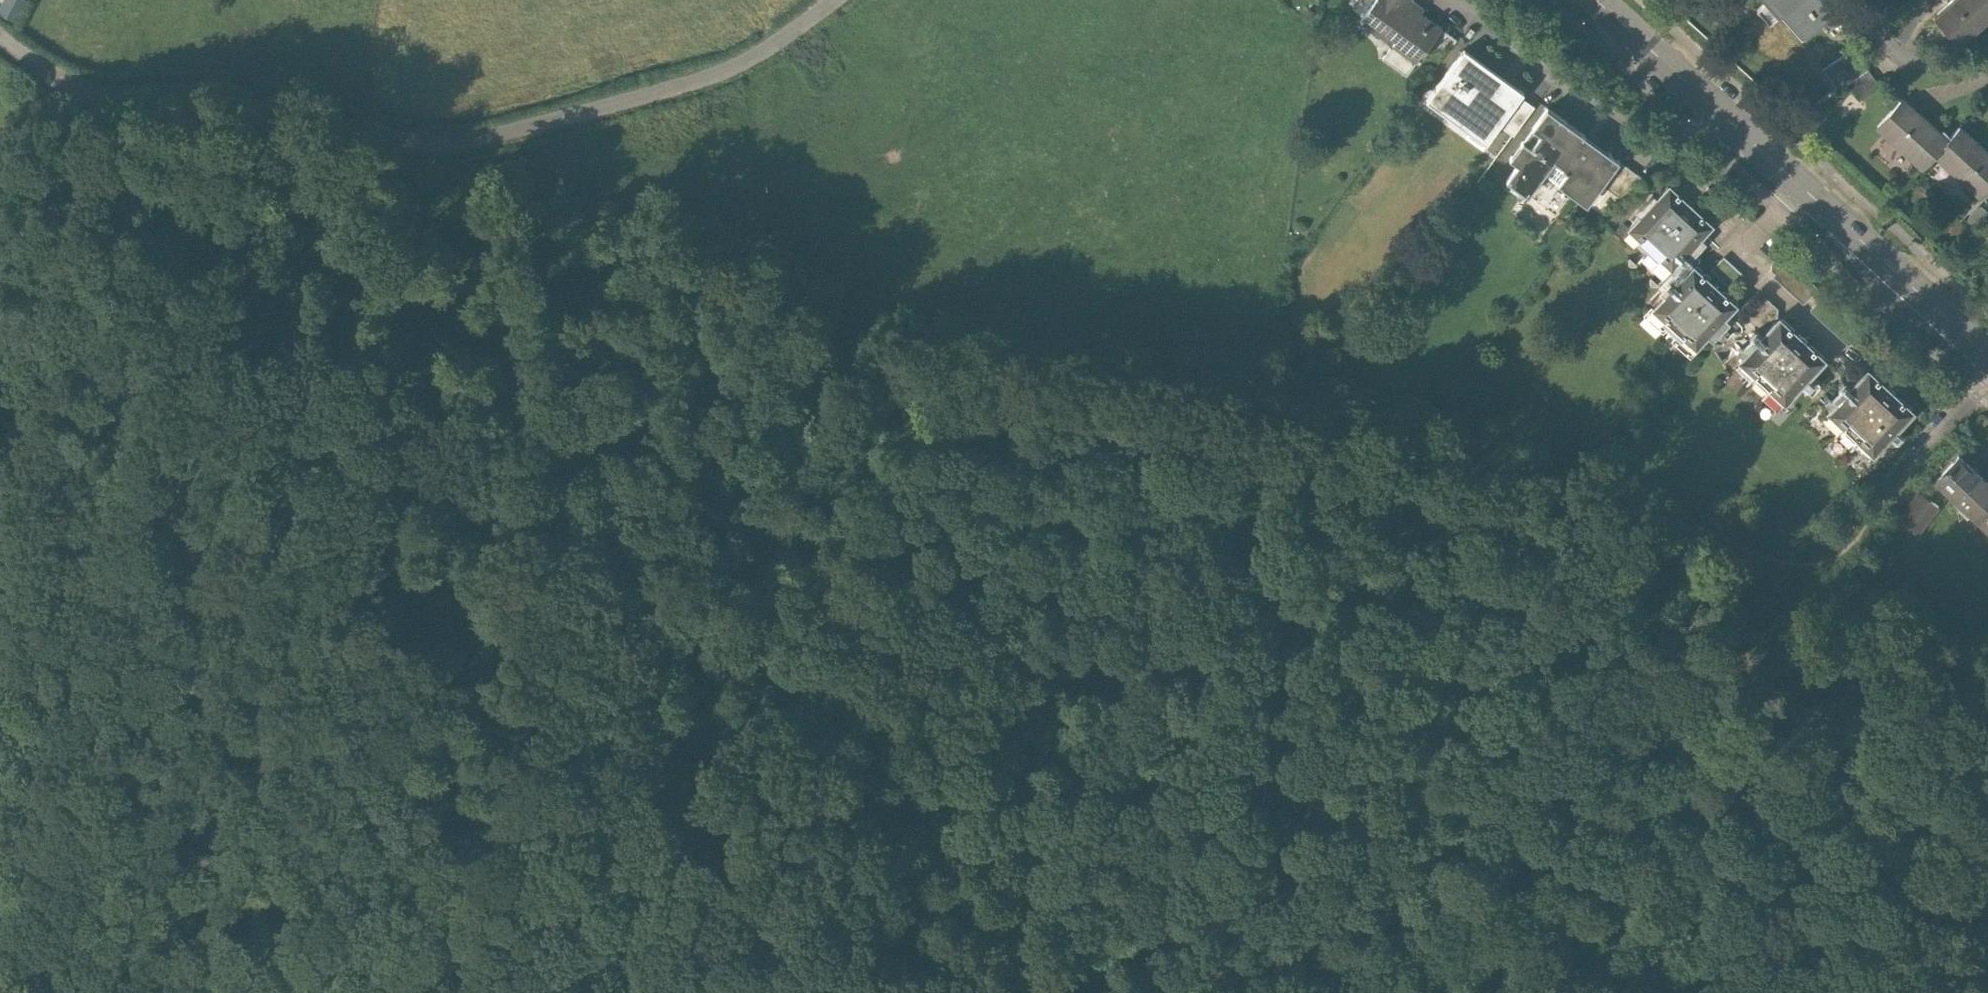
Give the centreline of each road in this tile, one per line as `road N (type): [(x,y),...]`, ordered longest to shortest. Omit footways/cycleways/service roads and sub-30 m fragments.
road 1 (track): [(82,84),(259,233),(356,244),(466,303),(605,279),(696,315),(858,454),(1072,521)]
road 2 (track): [(1072,521),(1445,581),(1500,572),(1578,534),(1705,531),(1788,570),(1836,563),(1910,481)]
road 3 (unclassified): [(0,37),(82,84),(245,100),(392,143),(438,148),(490,142),(658,97),(748,64),(837,0)]
road 4 (track): [(1072,521),(1119,561),(1178,650),(1198,816),(1292,992)]
road 5 (primary): [(1987,360),(1593,0)]
road 6 (track): [(643,845),(745,899),(810,992)]
road 7 (track): [(643,845),(565,871),(553,903),(575,992)]
road 8 (residential): [(1870,0),(1887,47),(1908,67),(1987,73)]

